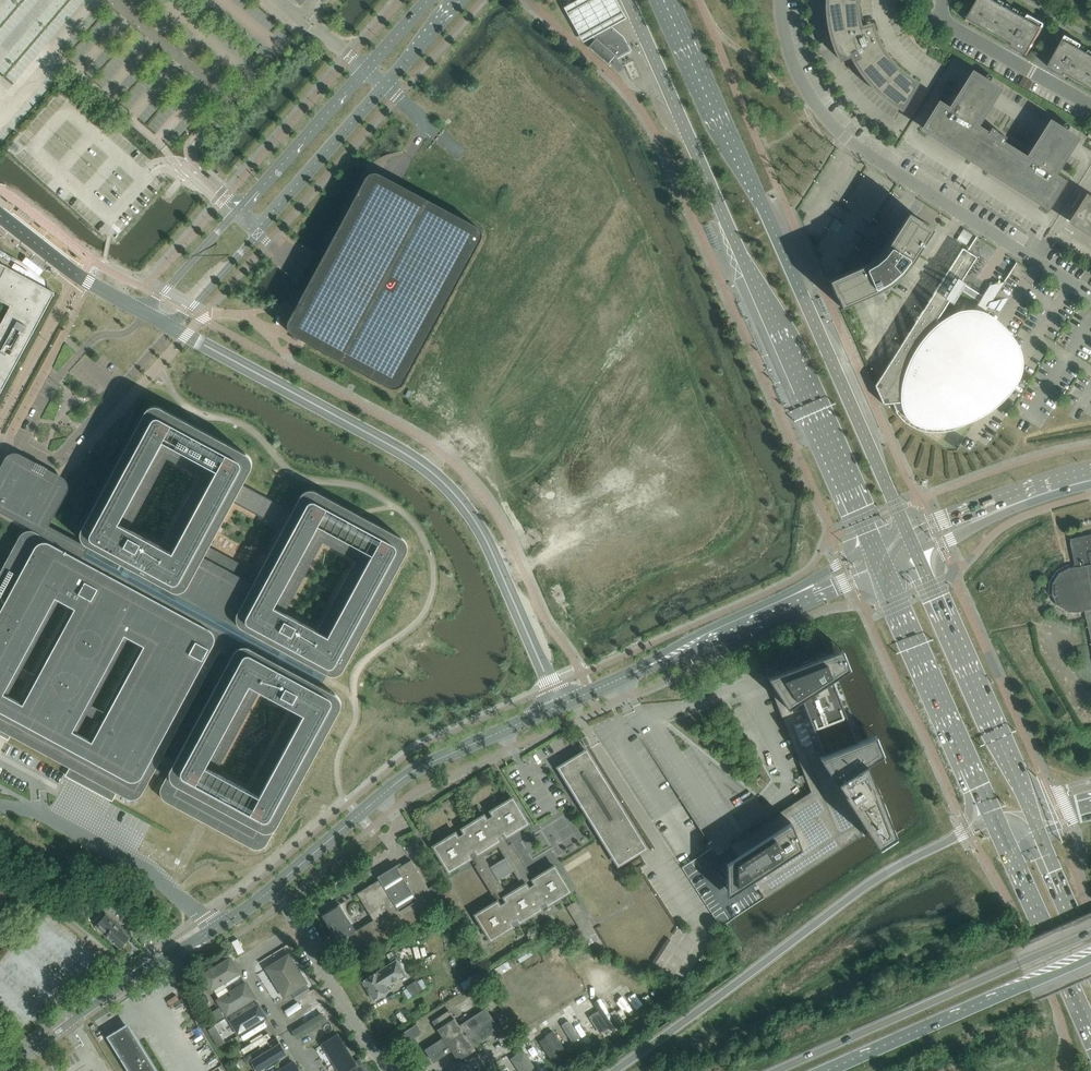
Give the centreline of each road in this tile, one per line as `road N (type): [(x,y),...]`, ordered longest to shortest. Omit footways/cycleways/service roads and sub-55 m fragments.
road 1 (secondary): [(624,0),(876,561)]
road 2 (secondary): [(909,544),(668,0)]
road 3 (unclassified): [(173,328),(407,455),(445,484),(490,548),(560,705)]
road 4 (primary): [(993,821),(864,885),(609,1070)]
road 5 (unclassified): [(1090,295),(843,137),(799,77),(780,0)]
road 6 (unclassified): [(560,705),(876,561)]
road 7 (residential): [(560,705),(412,772),(273,888)]
road 8 (primary): [(1090,932),(776,1070)]
road 9 (secondary): [(1030,815),(909,544)]
road 10 (primary): [(826,1070),(1090,957)]
road 11 (secondary): [(876,561),(993,821)]
road 12 (residential): [(11,1070),(136,977),(216,929)]
road 13 (secondary): [(993,821),(1090,1039)]
road 14 (unclassified): [(1090,111),(950,34),(941,21),(942,0)]
road 15 (tertiary): [(909,544),(1090,475)]
road 16 (unclassified): [(255,231),(383,87)]
road 17 (unclassified): [(310,1070),(248,967),(296,926)]
road 18 (unclassified): [(145,313),(70,271),(0,215)]
road 19 (unclassified): [(366,71),(251,199)]
road 20 (unclassified): [(386,1070),(296,926)]
road 21 (secondary): [(1090,960),(1030,815)]
road 22 (unclassified): [(173,328),(255,231)]
road 23 (unclassified): [(229,220),(145,313)]

